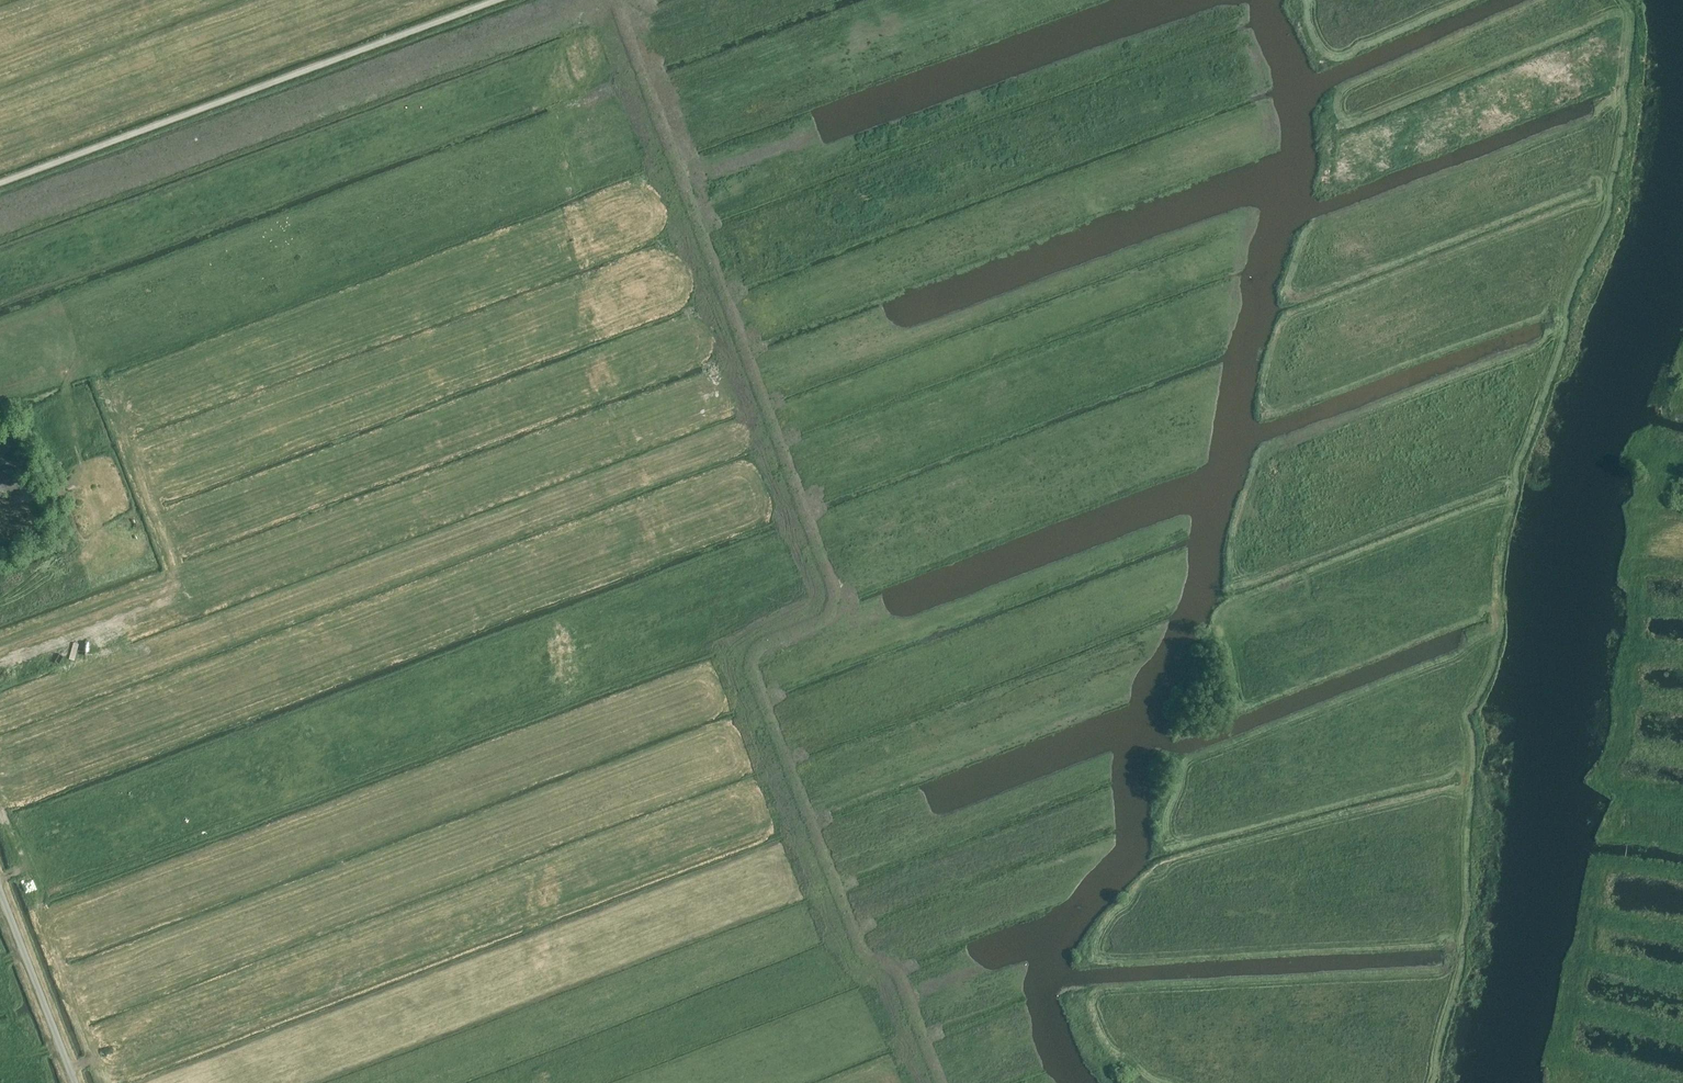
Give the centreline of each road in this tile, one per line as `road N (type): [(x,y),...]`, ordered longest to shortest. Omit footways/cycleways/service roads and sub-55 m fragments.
road 1 (unclassified): [(0,183),(497,0)]
road 2 (unclassified): [(75,1082),(0,892)]

